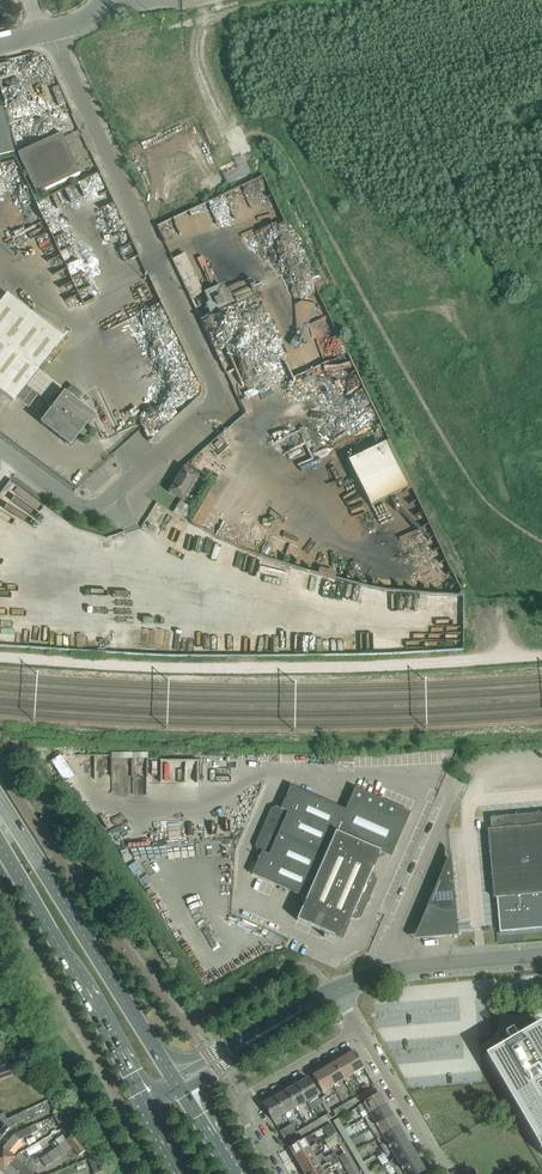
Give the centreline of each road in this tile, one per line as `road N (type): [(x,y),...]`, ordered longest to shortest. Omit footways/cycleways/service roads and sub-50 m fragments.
road 1 (unclassified): [(0,449),(72,502),(95,508),(215,395),(49,30)]
road 2 (track): [(0,656),(198,668),(541,655)]
road 3 (secondary): [(171,1074),(0,800)]
road 4 (secondary): [(0,846),(143,1101)]
road 5 (residential): [(274,1173),(244,1121),(244,1102),(356,1031)]
road 6 (unclassified): [(385,973),(388,939),(453,784)]
road 7 (residential): [(356,1031),(440,1173)]
road 8 (unclassified): [(385,973),(541,956)]

